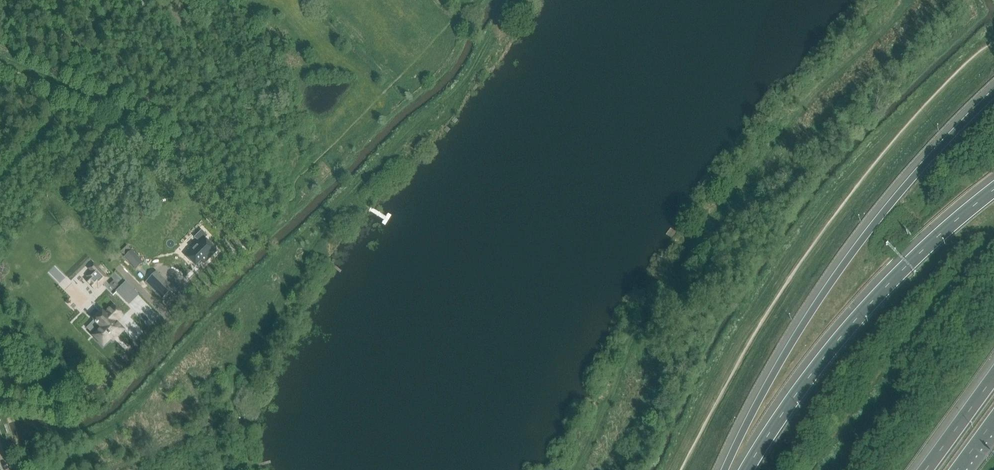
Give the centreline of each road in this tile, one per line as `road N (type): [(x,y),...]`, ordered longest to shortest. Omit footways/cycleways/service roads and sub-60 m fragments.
road 1 (motorway): [(993,94),(843,266),(725,469)]
road 2 (motorway): [(993,191),(874,300),(748,469)]
road 3 (motorway): [(993,373),(923,469)]

